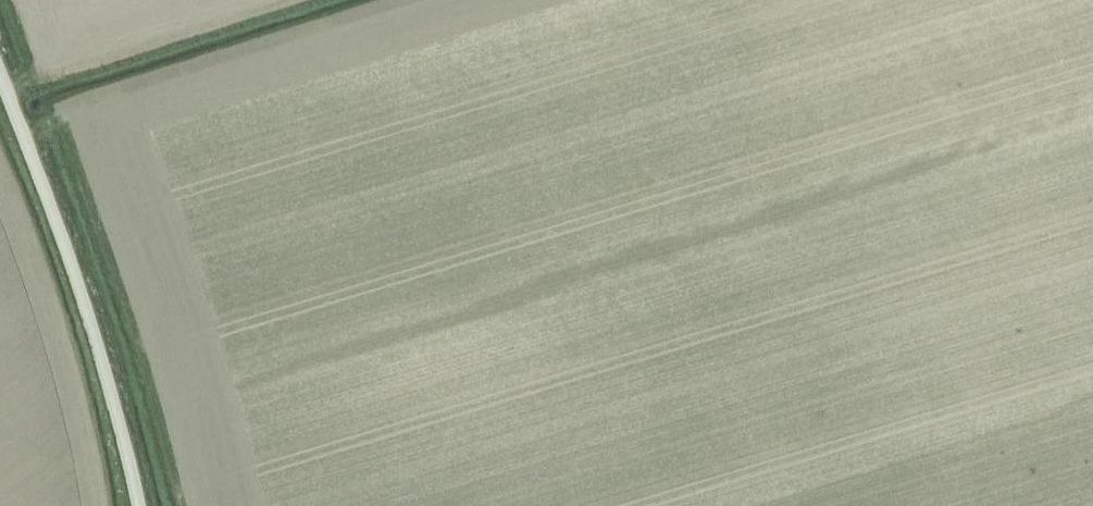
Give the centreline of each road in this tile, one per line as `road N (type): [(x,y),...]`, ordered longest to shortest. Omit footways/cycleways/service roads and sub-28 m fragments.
road 1 (unclassified): [(140,505),(93,329),(0,71)]

